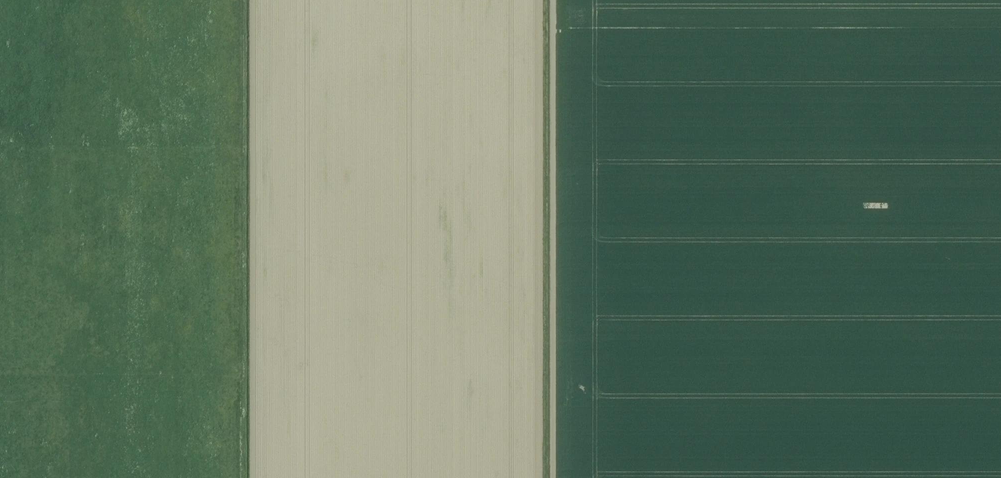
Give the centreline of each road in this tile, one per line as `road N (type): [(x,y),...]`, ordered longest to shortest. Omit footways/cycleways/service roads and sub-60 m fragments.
road 1 (track): [(540,477),(539,0)]

